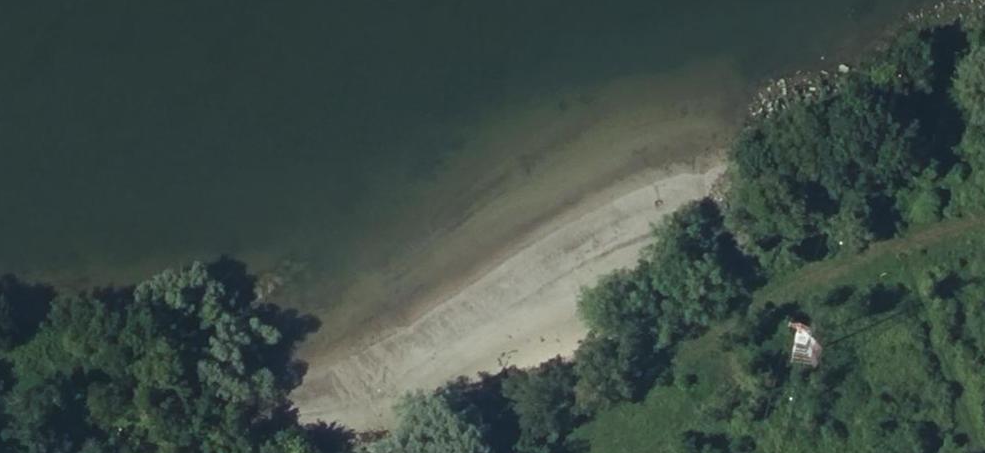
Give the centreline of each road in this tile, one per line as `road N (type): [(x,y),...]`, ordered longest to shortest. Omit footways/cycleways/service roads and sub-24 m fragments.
road 1 (track): [(984,221),(696,313),(575,452)]
road 2 (track): [(202,452),(84,385),(0,399)]

